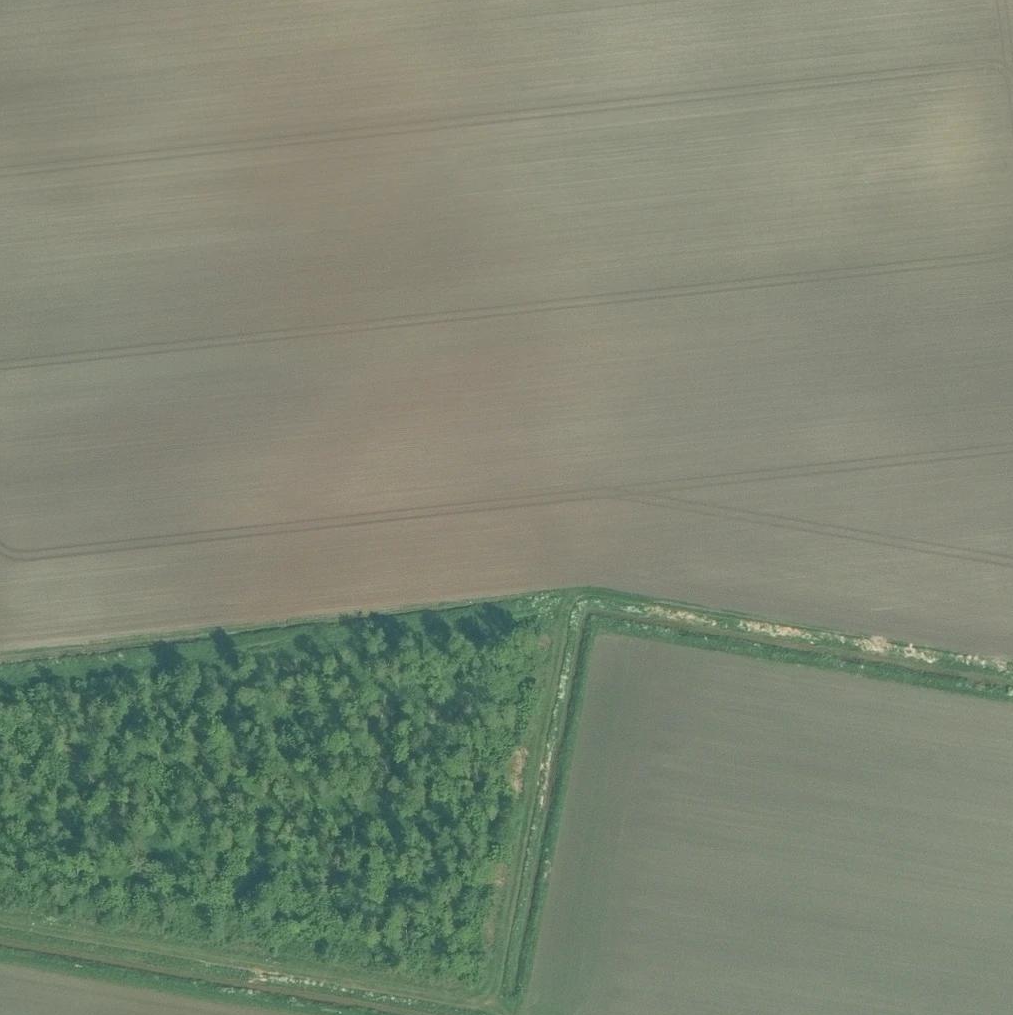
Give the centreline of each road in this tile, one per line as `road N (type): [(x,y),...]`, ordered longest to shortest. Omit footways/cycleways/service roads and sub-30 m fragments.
road 1 (track): [(0,923),(497,1010),(565,611),(575,596),(1012,668)]

